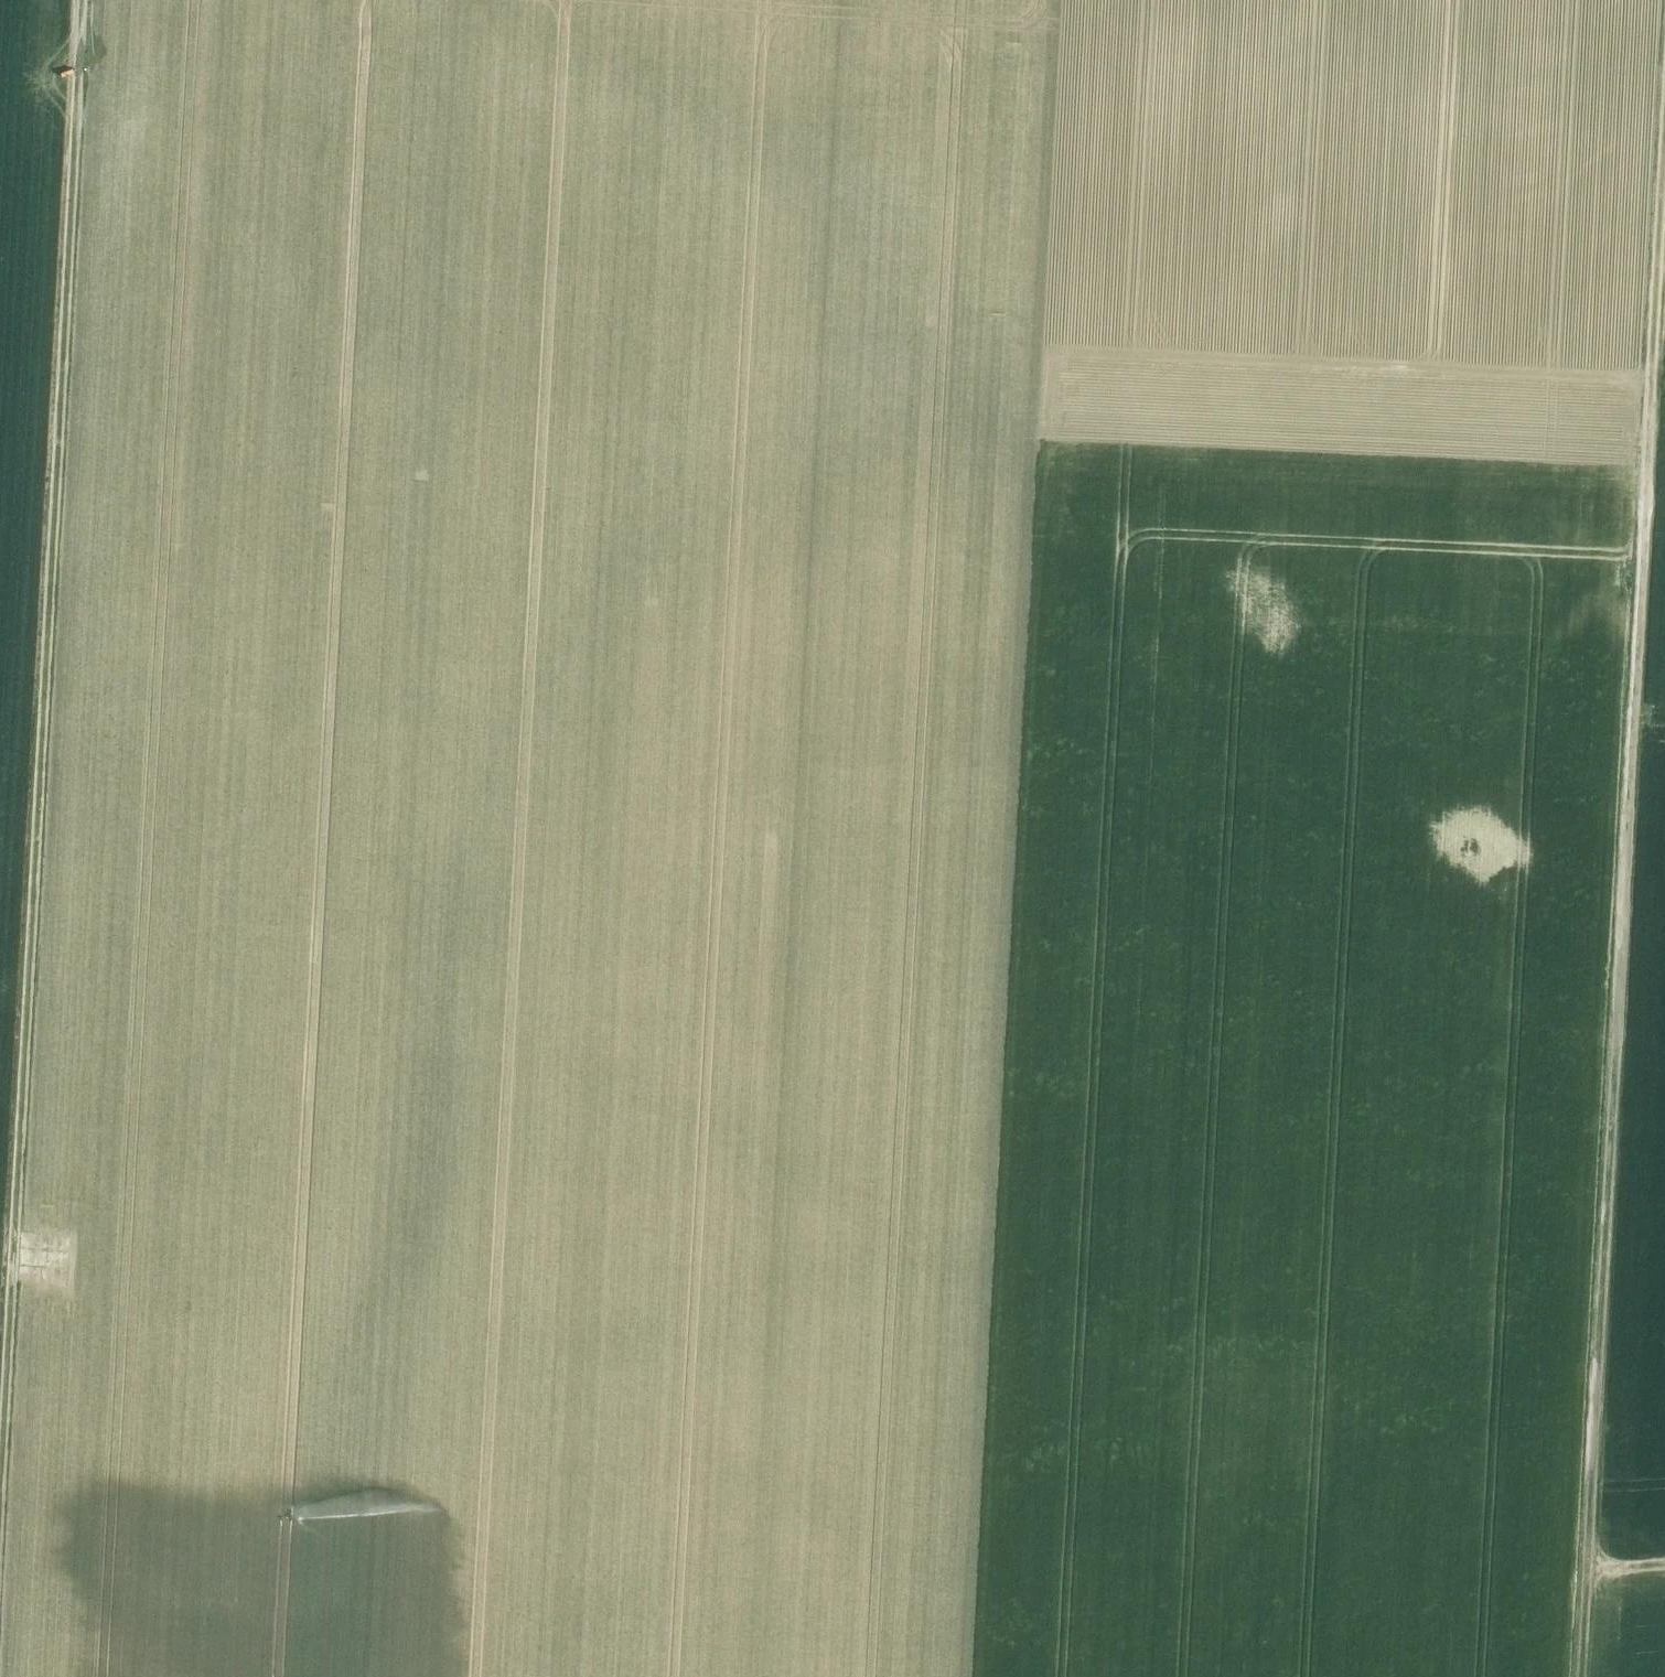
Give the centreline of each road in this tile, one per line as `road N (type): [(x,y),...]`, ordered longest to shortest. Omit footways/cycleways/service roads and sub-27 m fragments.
road 1 (track): [(0,1477),(81,0)]
road 2 (track): [(1586,1676),(1647,526)]

